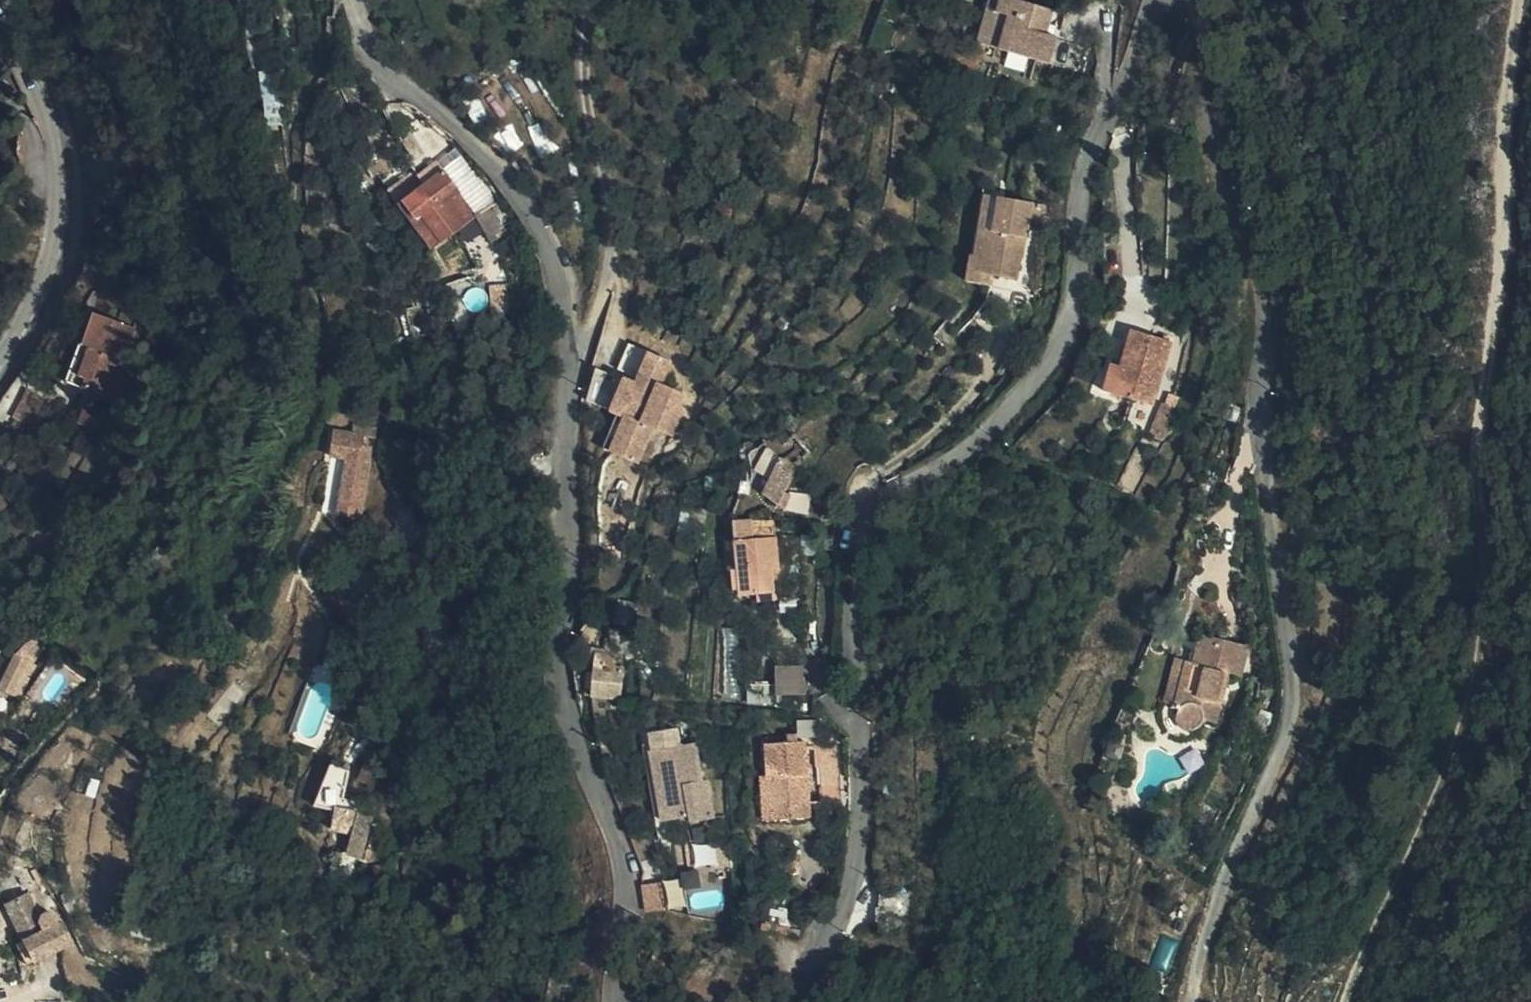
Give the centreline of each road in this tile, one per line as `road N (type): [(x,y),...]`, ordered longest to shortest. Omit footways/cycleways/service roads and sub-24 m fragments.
road 1 (residential): [(772,1001),(835,928),(857,836),(854,618),(863,544),(884,504),(972,443),(1043,366),(1071,311),(1089,157),(1161,0)]
road 2 (residential): [(352,0),(375,60),(484,152),(548,244),(564,293),(562,663),(618,849),(624,894),(615,1001)]
road 3 (residential): [(1184,0),(1198,15),(1234,152),(1260,330),(1256,466),(1285,639),(1287,709),(1188,1001)]
road 4 (track): [(1512,0),(1493,307),(1499,609),(1345,1001)]
road 5 (tertiary): [(0,4),(58,120),(72,200),(57,277),(0,364)]

